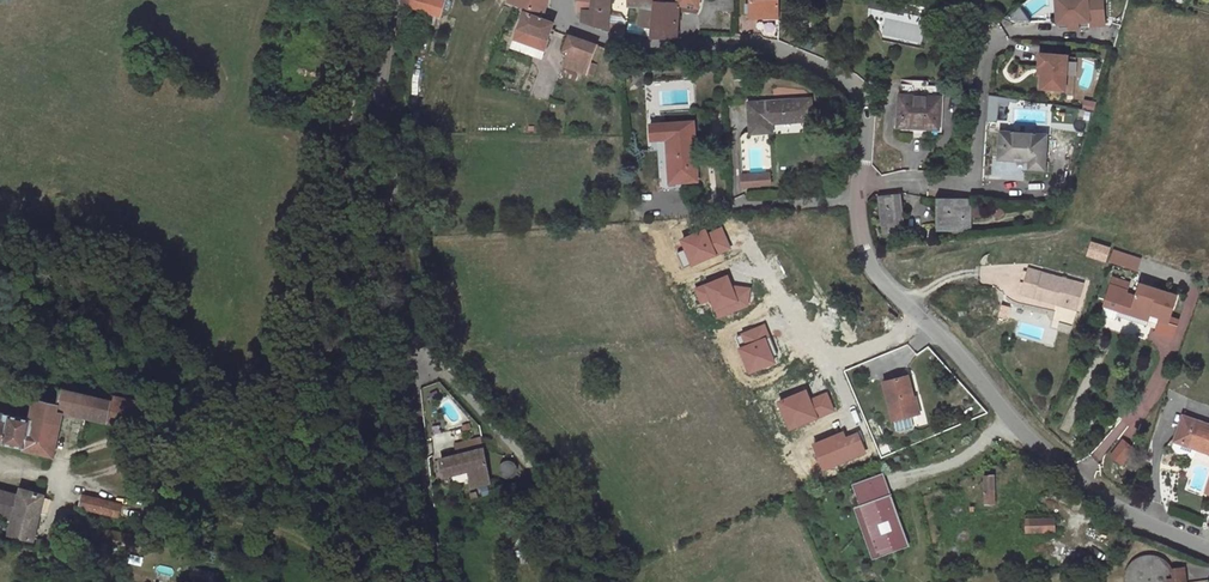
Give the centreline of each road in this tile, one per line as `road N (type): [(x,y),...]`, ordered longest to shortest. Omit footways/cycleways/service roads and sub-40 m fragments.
road 1 (unclassified): [(566,0),(572,24),(627,49),(761,48),(846,76),(864,119),(858,184)]
road 2 (unclassified): [(921,316),(1053,461),(1111,501),(1208,549)]
road 3 (unclassified): [(391,0),(380,111),(415,353)]
road 4 (residential): [(858,184),(970,181),(993,37)]
road 5 (track): [(415,353),(437,581)]
road 6 (residential): [(764,268),(817,350),(834,357),(857,354),(921,316)]
road 7 (unclassified): [(541,484),(491,421),(415,353)]
road 8 (unclassified): [(858,184),(865,251),(921,316)]

